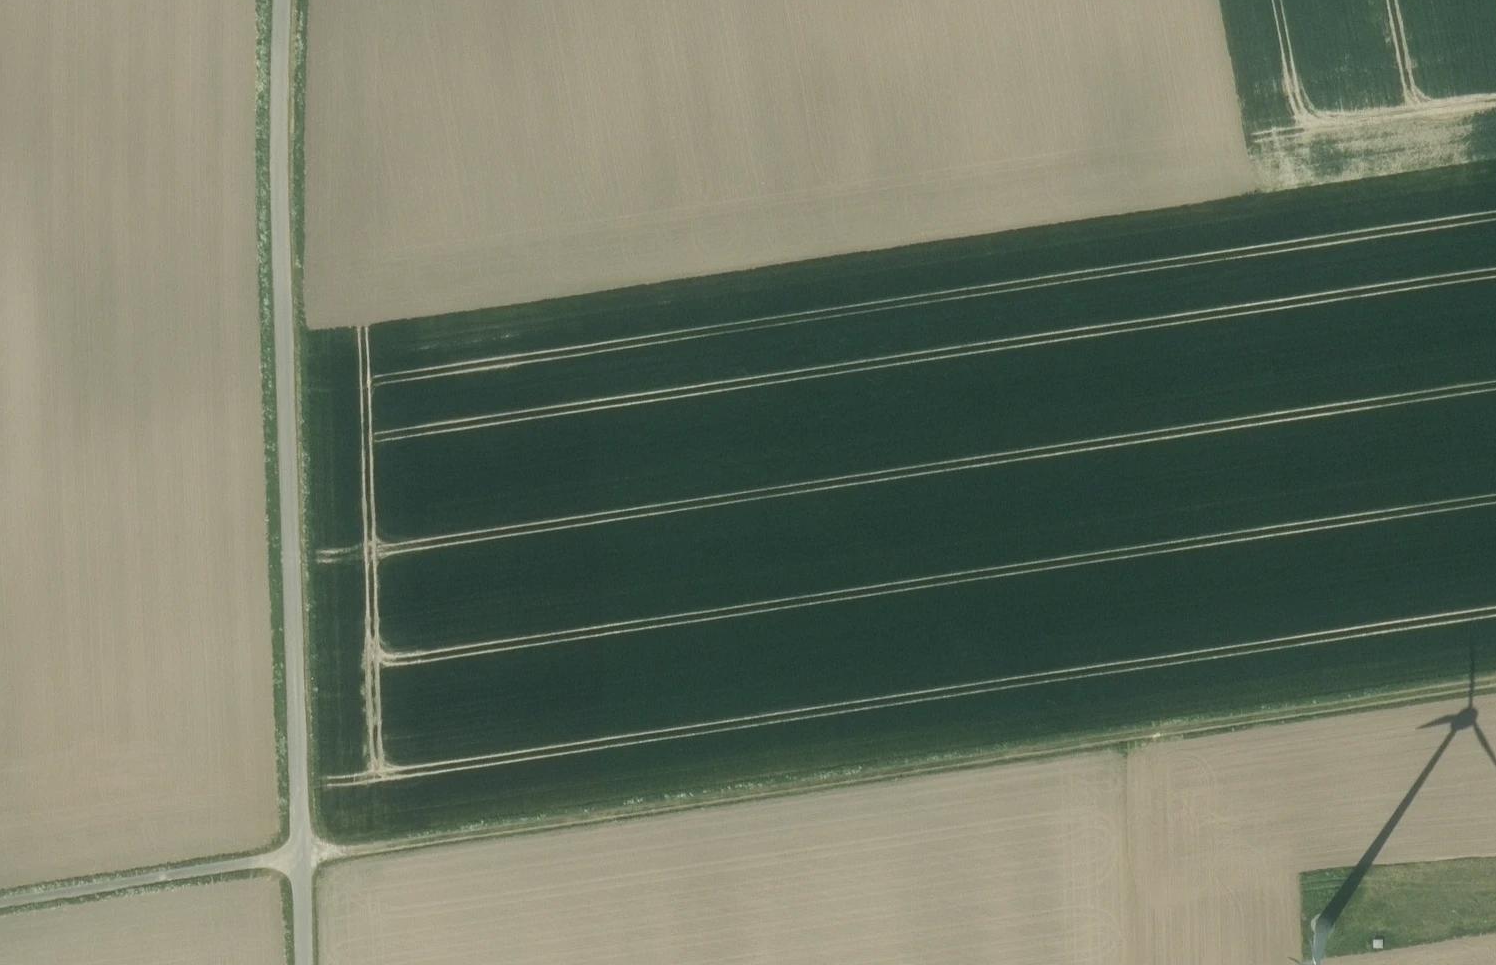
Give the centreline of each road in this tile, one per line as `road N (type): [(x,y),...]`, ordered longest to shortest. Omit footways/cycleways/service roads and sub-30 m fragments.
road 1 (track): [(301,853),(1495,691)]
road 2 (unclassified): [(281,0),(280,226),(306,964)]
road 3 (track): [(301,853),(0,901)]

